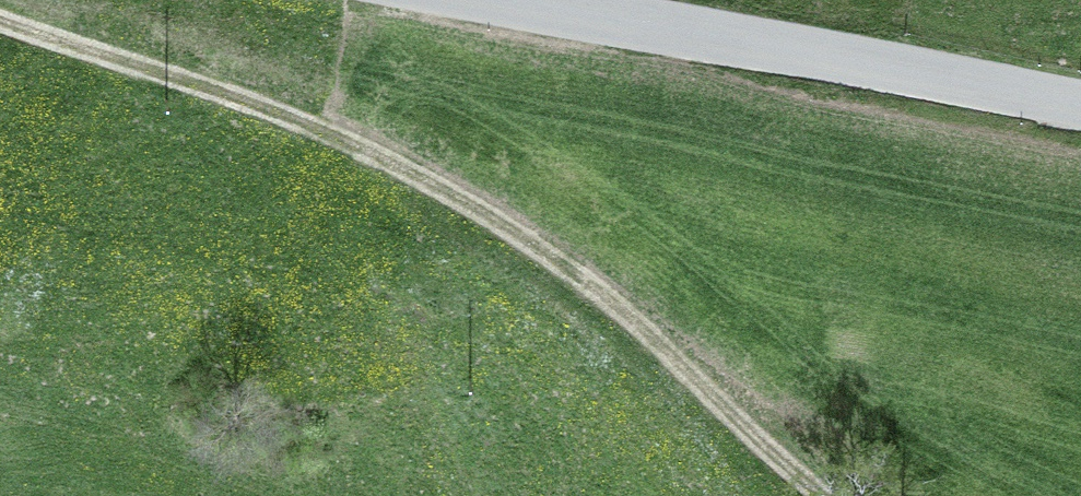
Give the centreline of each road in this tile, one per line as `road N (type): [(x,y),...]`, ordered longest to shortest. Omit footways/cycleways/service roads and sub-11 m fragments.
road 1 (track): [(0,19),(287,121),(468,218),(664,361),(765,465),(810,495)]
road 2 (tertiary): [(1080,105),(504,0)]

